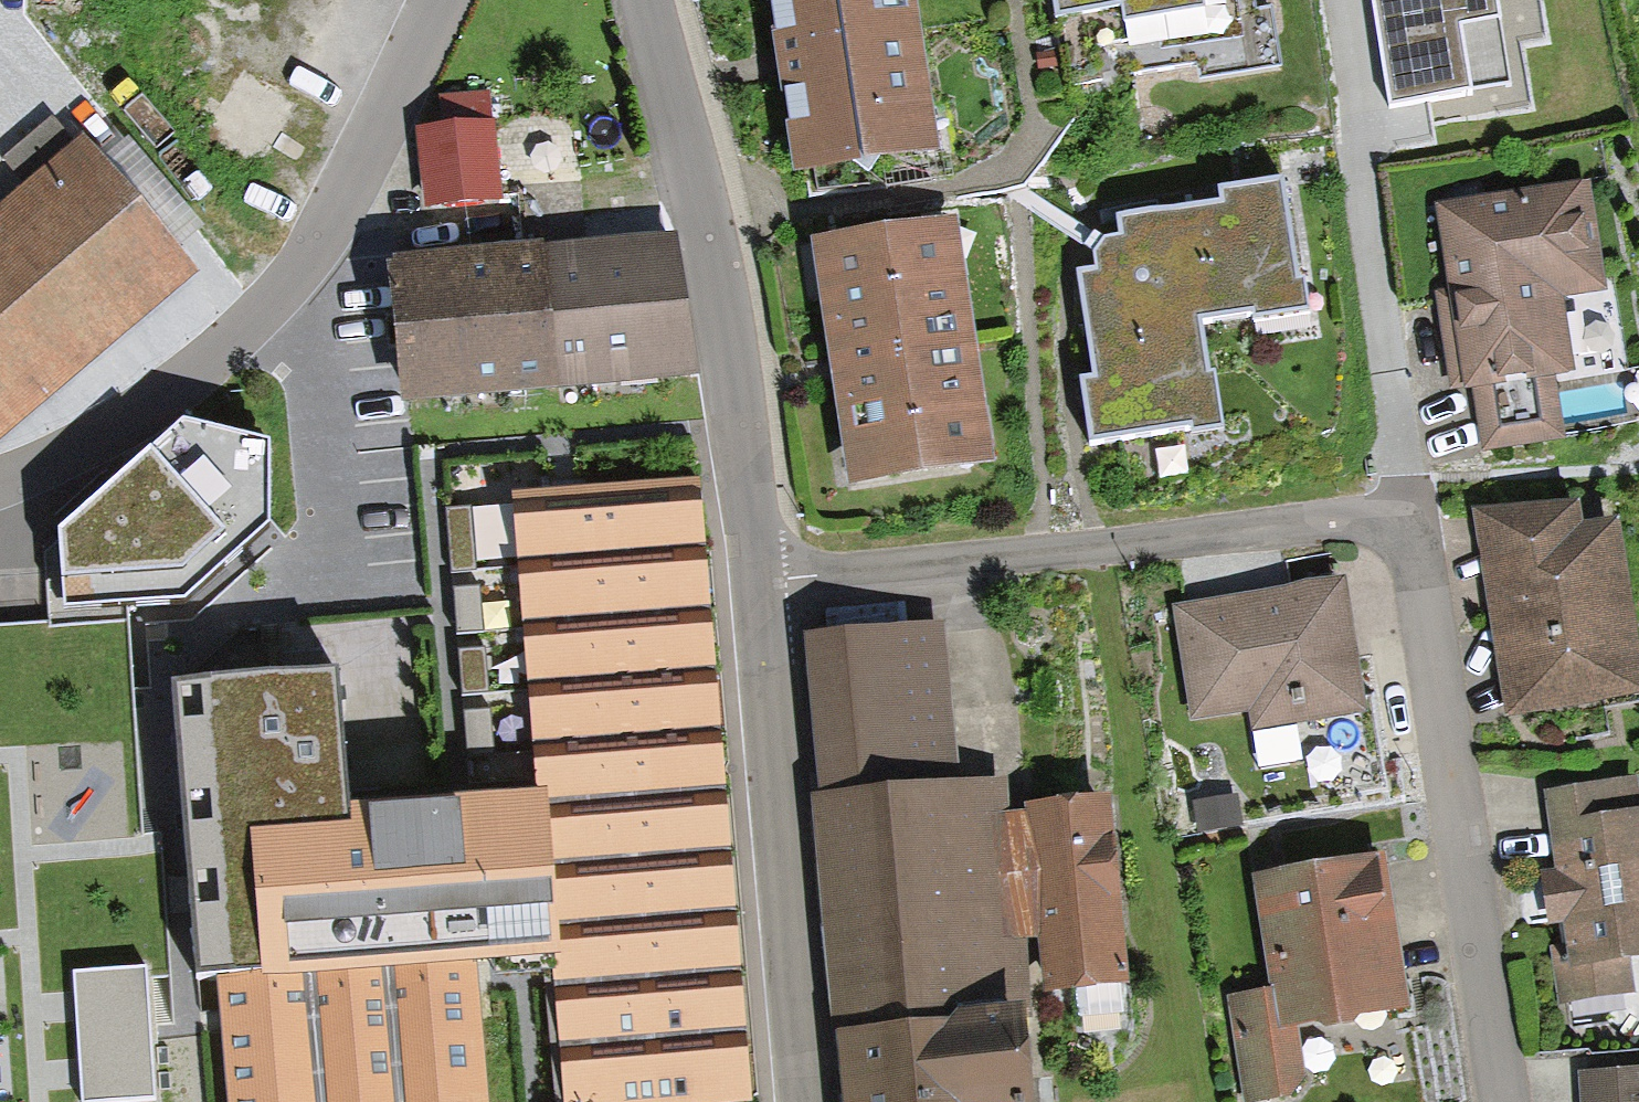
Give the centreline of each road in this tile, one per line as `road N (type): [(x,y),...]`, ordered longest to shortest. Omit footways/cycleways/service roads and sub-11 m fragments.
road 1 (residential): [(1501,1101),(1404,516),(761,577)]
road 2 (residential): [(0,489),(125,424),(190,381),(260,319),(307,264),(341,204),(442,0)]
road 3 (tertiary): [(638,0),(740,424),(761,577)]
road 4 (tertiary): [(761,577),(802,1101)]

